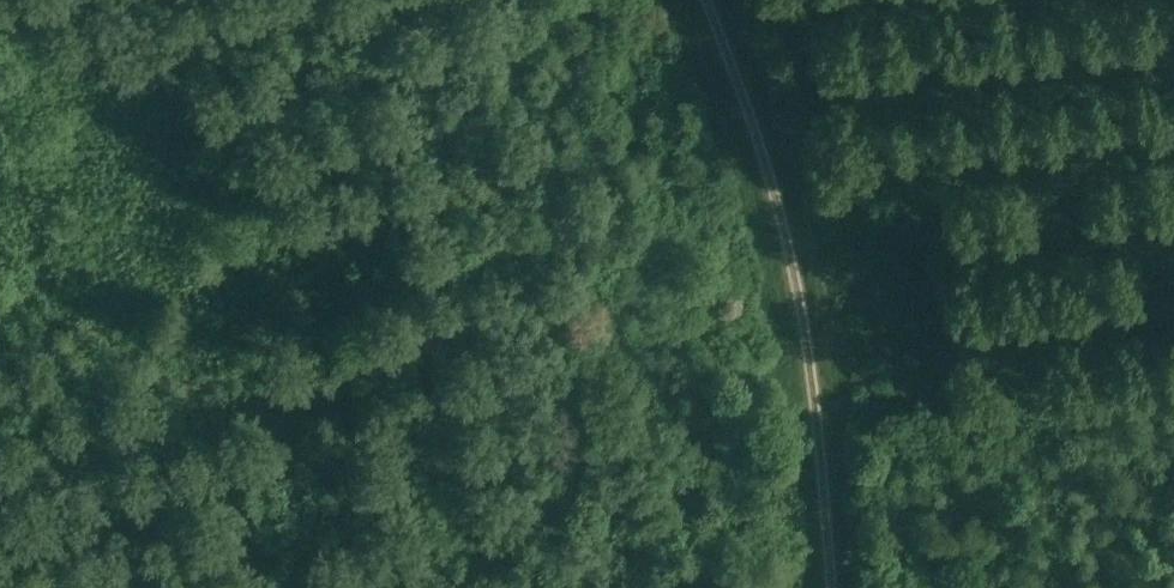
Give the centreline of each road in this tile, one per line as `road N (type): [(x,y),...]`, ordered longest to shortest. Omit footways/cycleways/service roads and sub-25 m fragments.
road 1 (track): [(841,587),(812,302),(712,0)]

